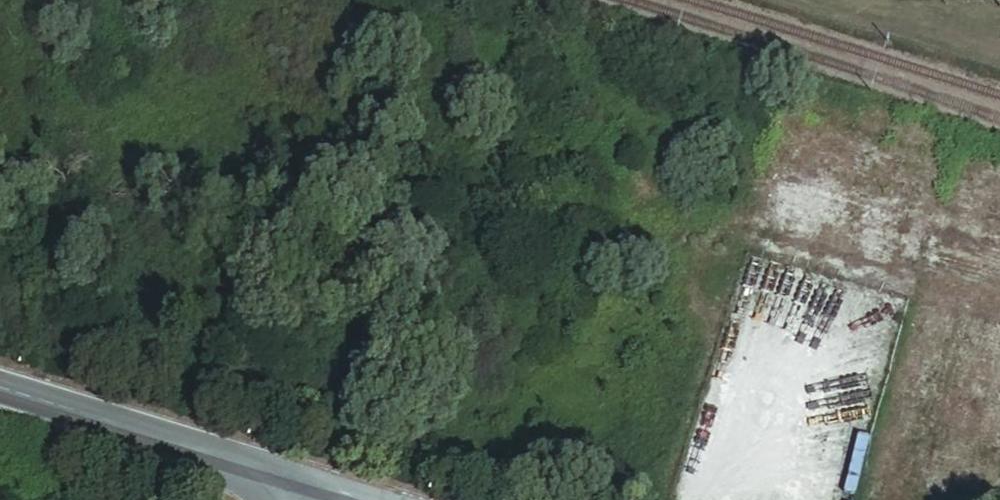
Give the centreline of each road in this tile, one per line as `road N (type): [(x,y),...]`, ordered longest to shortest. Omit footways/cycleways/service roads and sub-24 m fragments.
road 1 (unclassified): [(328,495),(0,395)]

